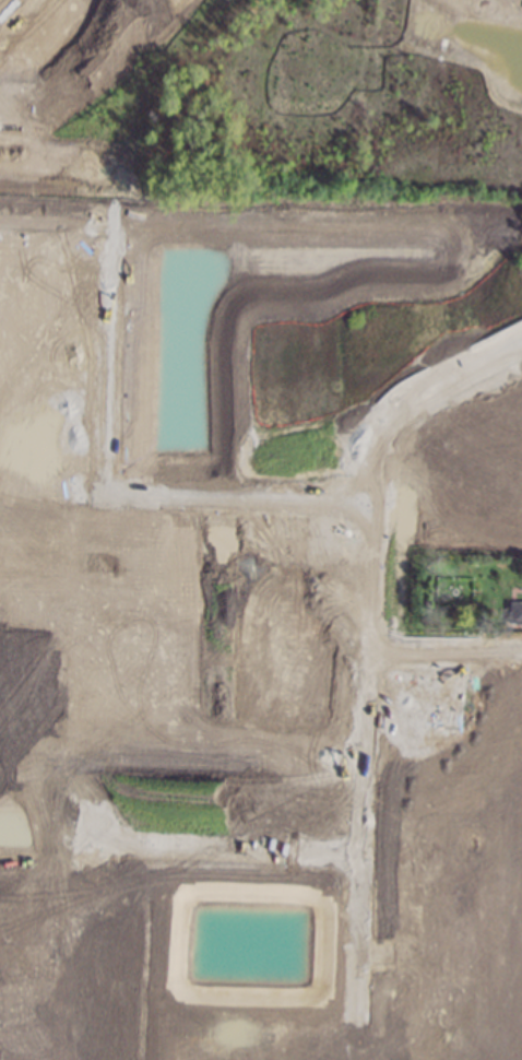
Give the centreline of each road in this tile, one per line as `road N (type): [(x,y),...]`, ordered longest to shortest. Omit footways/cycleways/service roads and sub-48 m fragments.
road 1 (residential): [(521,338),(403,401),(375,439),(353,1024)]

